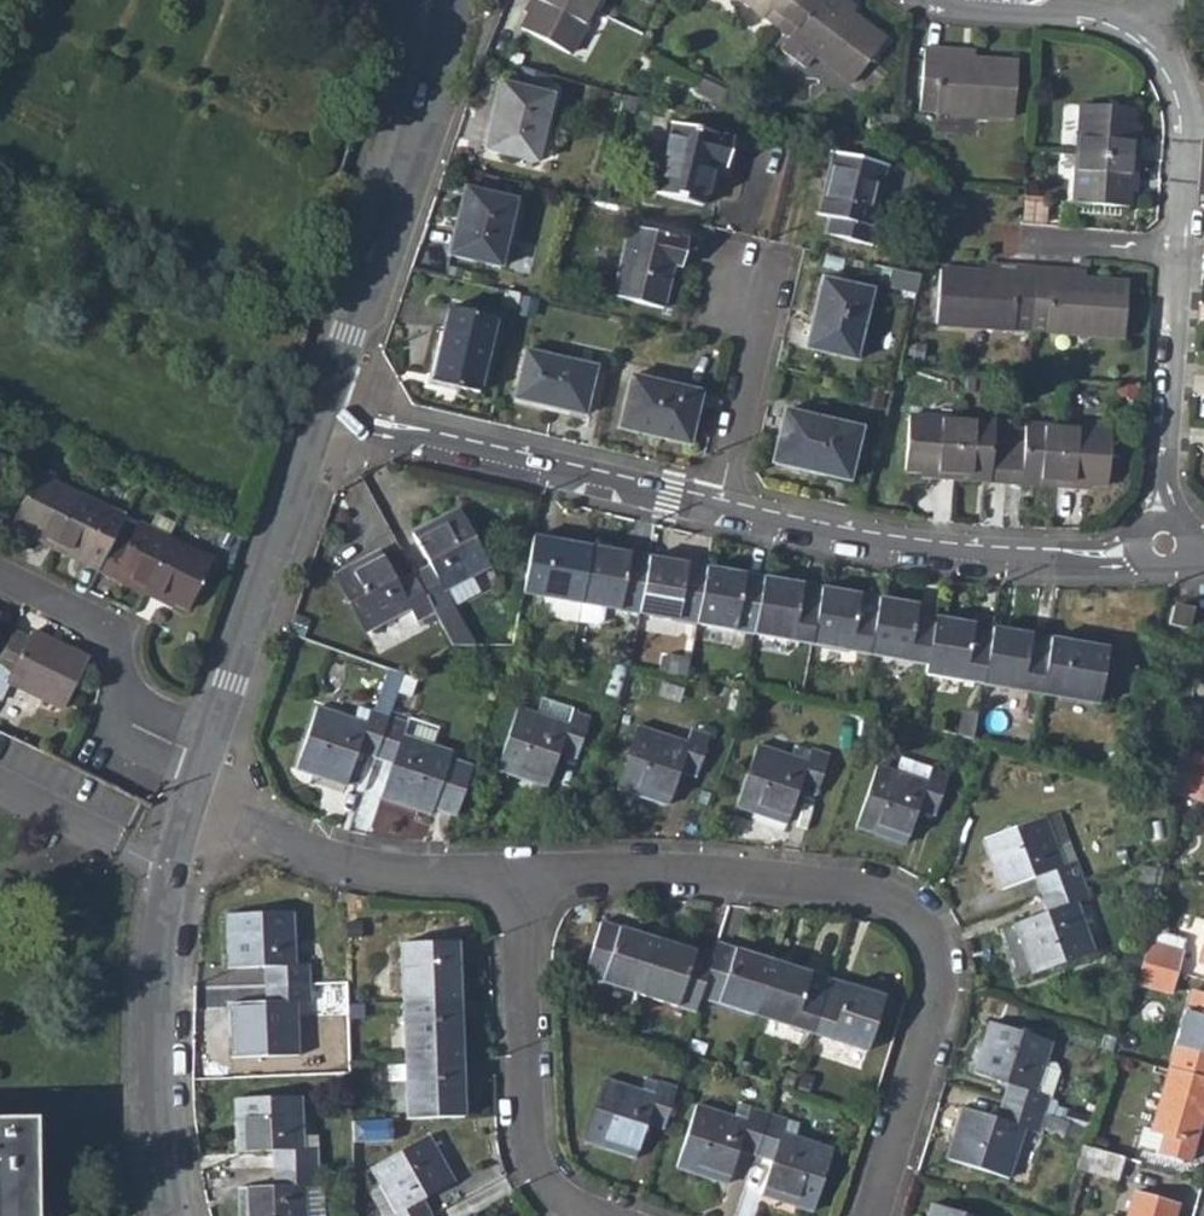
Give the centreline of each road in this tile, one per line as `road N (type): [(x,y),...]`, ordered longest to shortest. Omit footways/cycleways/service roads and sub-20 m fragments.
road 1 (residential): [(519,871),(651,871),(859,892),(917,924),(934,954),(938,981),(868,1215)]
road 2 (residential): [(718,508),(867,543),(970,552),(1073,558),(1164,544)]
road 3 (residential): [(327,410),(447,44),(450,0)]
road 4 (residential): [(327,410),(718,508)]
road 5 (residential): [(204,759),(327,410)]
road 6 (residential): [(178,1215),(165,1164),(157,1005),(172,870)]
road 7 (residential): [(190,803),(315,854),(378,867),(519,871)]
road 8 (residential): [(1164,544),(1177,249)]
road 9 (residential): [(204,759),(156,736),(131,711),(119,650),(89,616),(0,573)]
road 10 (residential): [(525,1125),(519,871)]
road 11 (residential): [(1177,249),(1187,124),(1174,77),(1138,31)]
road 12 (residential): [(718,508),(752,343),(737,284)]
road 13 (residential): [(1138,31),(1086,14),(922,0)]
road 14 (residential): [(172,870),(0,784)]
road 15 (residential): [(1177,249),(1036,241)]

